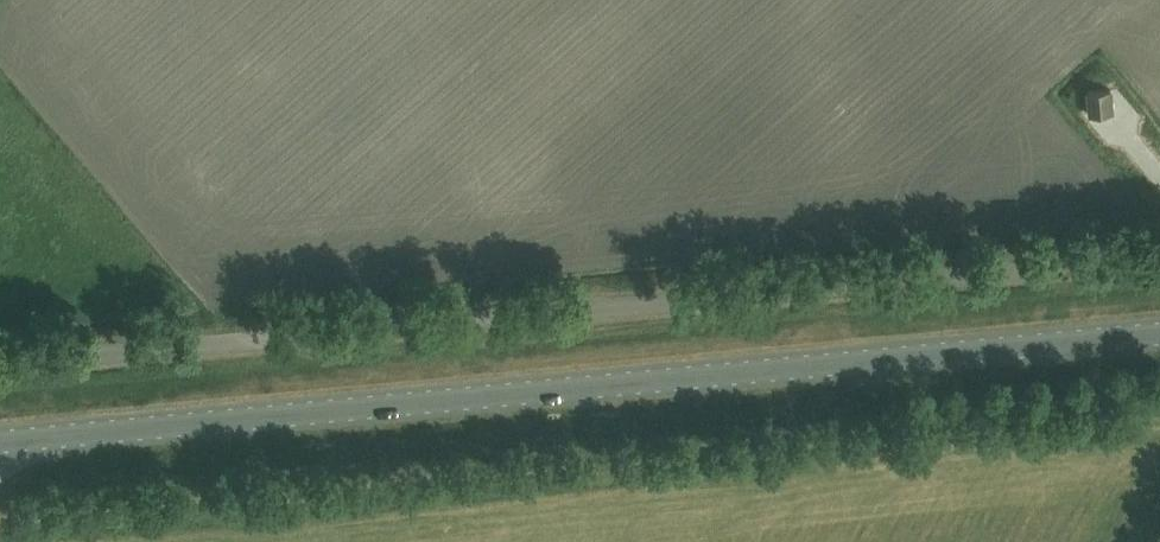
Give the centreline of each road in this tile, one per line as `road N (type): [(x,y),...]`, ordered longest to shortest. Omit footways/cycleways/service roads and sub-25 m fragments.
road 1 (secondary): [(1159,333),(0,443)]
road 2 (unclassified): [(0,364),(1159,257)]
road 3 (track): [(0,527),(1159,425)]

